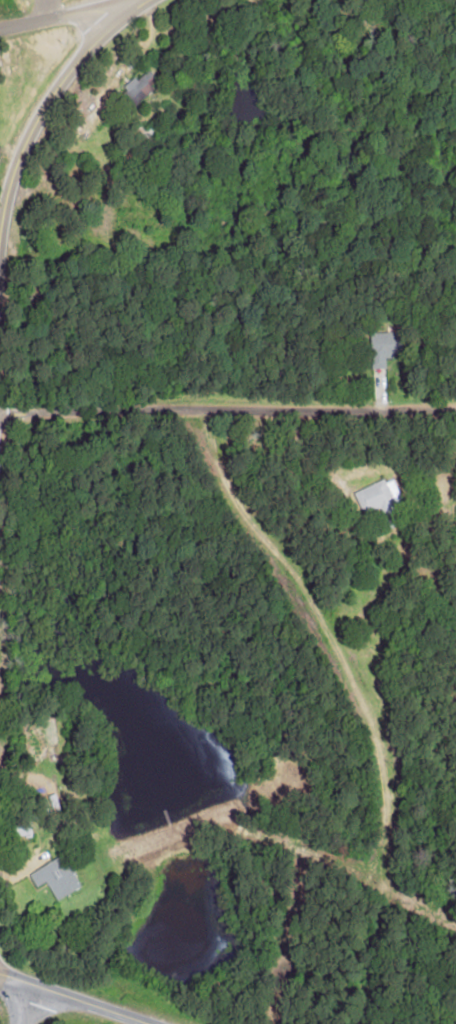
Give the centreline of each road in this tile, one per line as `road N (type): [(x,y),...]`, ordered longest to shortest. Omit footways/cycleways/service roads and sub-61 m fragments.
road 1 (residential): [(343,1023),(367,857),(359,758),(330,676),(283,586),(241,538),(202,464),(187,408),(0,415)]
road 2 (secondary): [(0,222),(15,160),(54,90),(141,0)]
road 3 (residential): [(455,409),(187,408)]
road 4 (residential): [(145,1023),(0,976)]
road 5 (residential): [(0,27),(133,0)]

